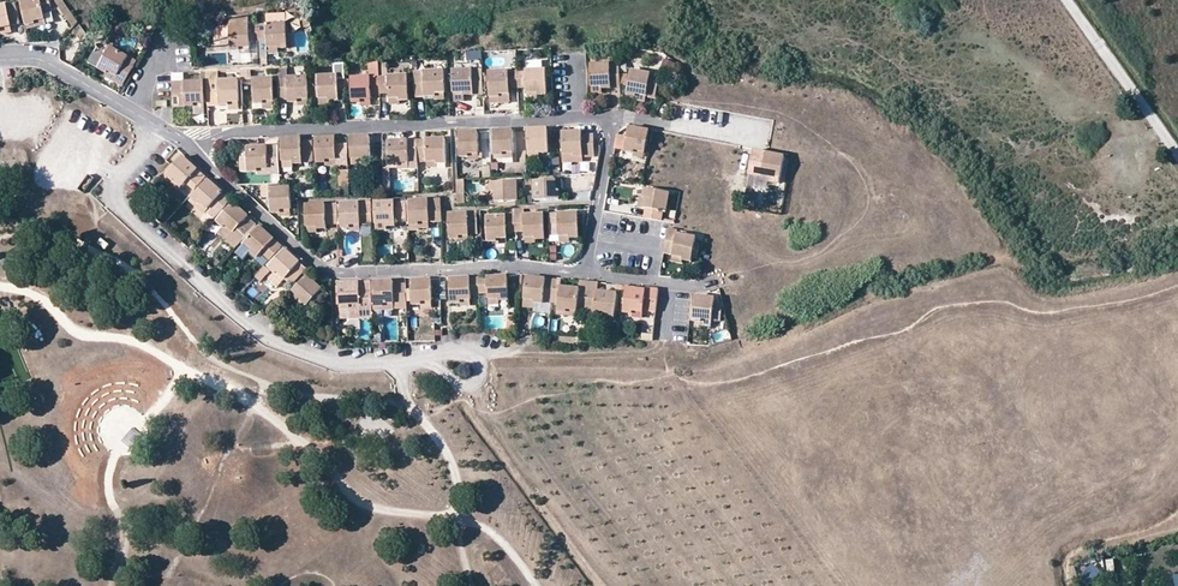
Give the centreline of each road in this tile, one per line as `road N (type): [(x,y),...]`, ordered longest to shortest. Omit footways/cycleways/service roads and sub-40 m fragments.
road 1 (residential): [(586,270),(702,286),(821,245),(855,228),(871,206),(870,183),(850,159),(612,116)]
road 2 (residential): [(185,137),(329,273),(586,270)]
road 3 (residential): [(158,125),(104,193),(281,344),(335,361),(413,361)]
road 4 (residential): [(612,116),(185,137)]
road 5 (unclassified): [(1177,154),(1069,0)]
road 6 (residential): [(0,58),(36,56),(158,125)]
road 7 (residential): [(586,270),(612,116)]
road 8 (residential): [(413,361),(465,388),(480,385),(490,353),(442,352)]

